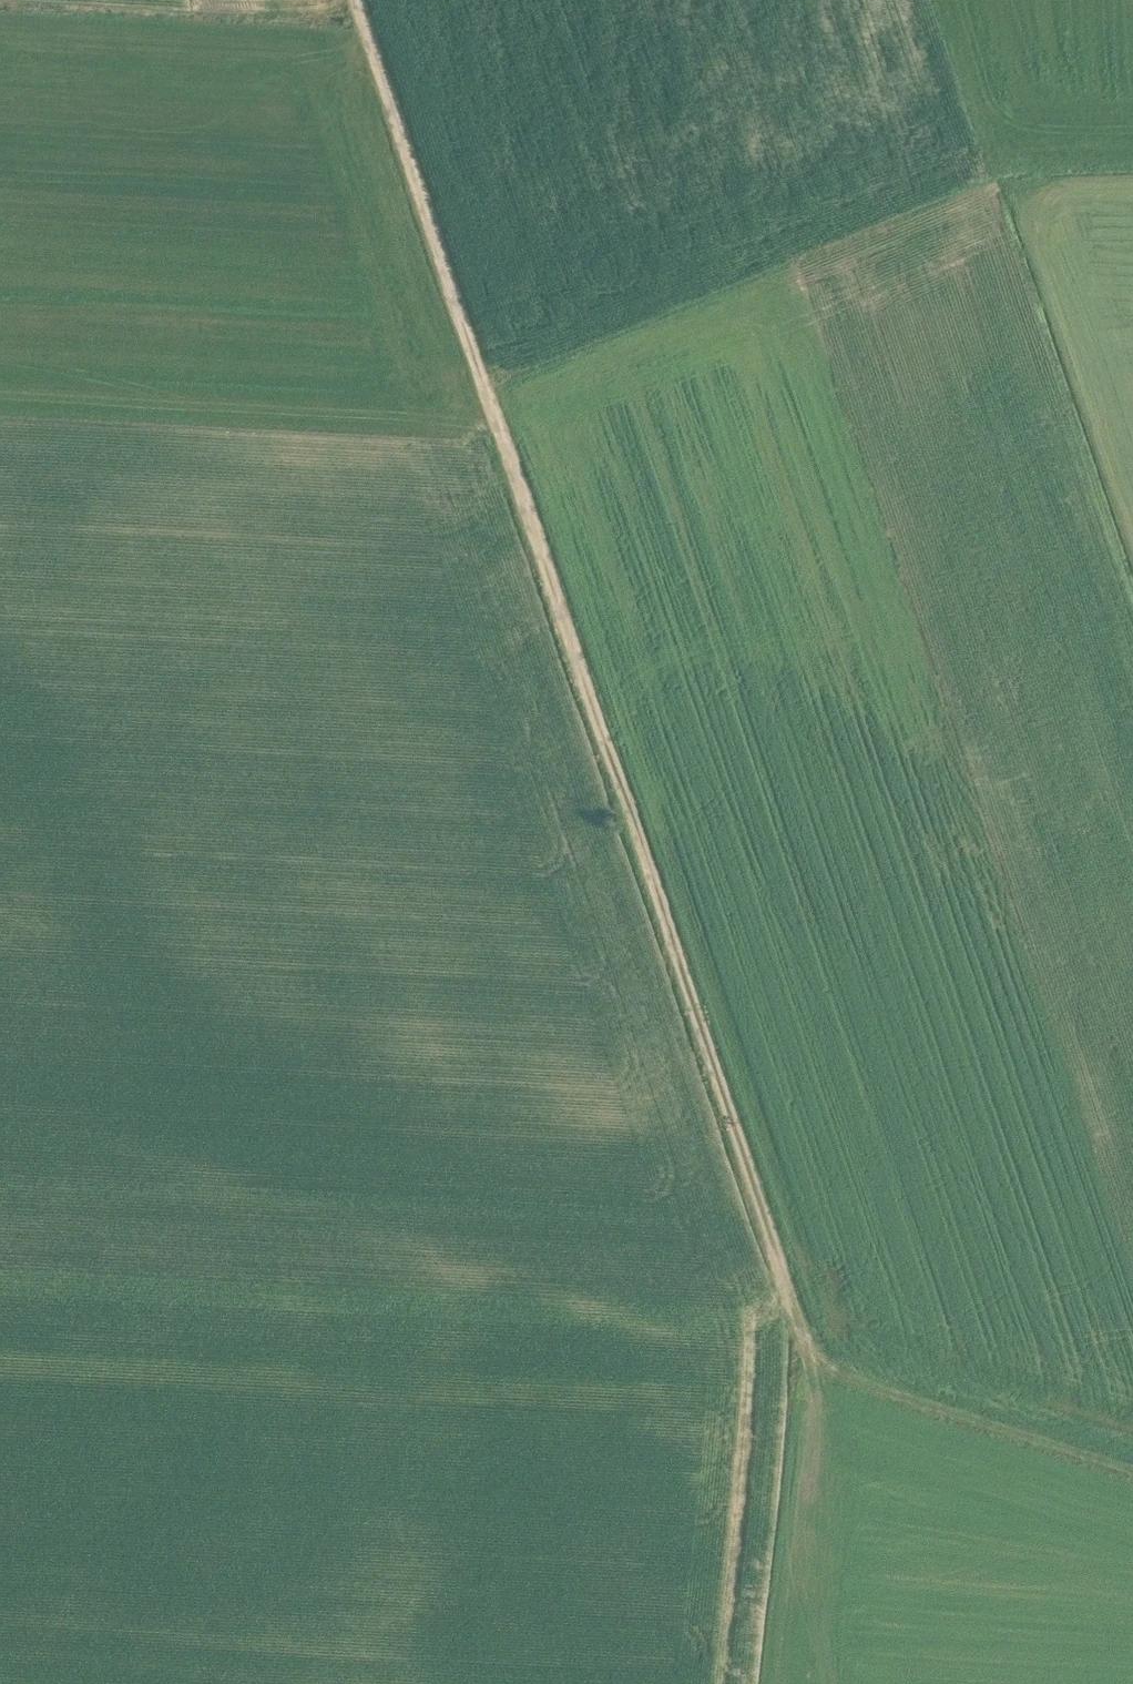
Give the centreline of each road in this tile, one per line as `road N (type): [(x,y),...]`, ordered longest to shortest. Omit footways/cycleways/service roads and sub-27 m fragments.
road 1 (track): [(1132,1470),(853,1379),(819,1353),(355,0)]

